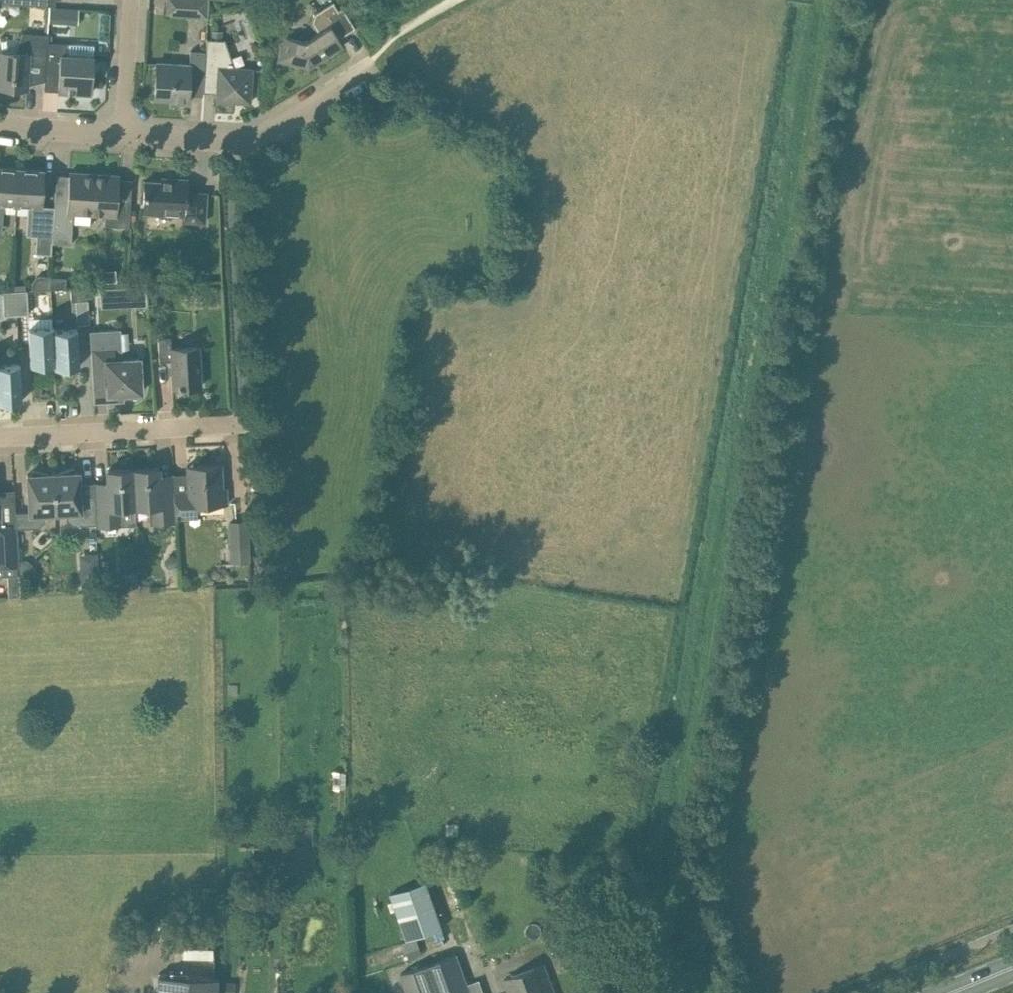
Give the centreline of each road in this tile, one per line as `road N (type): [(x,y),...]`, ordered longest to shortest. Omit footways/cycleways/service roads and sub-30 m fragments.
road 1 (residential): [(373,60),(299,113),(226,141),(124,137)]
road 2 (residential): [(0,436),(239,423)]
road 3 (residential): [(124,137),(132,0)]
road 4 (residential): [(124,137),(0,125)]

